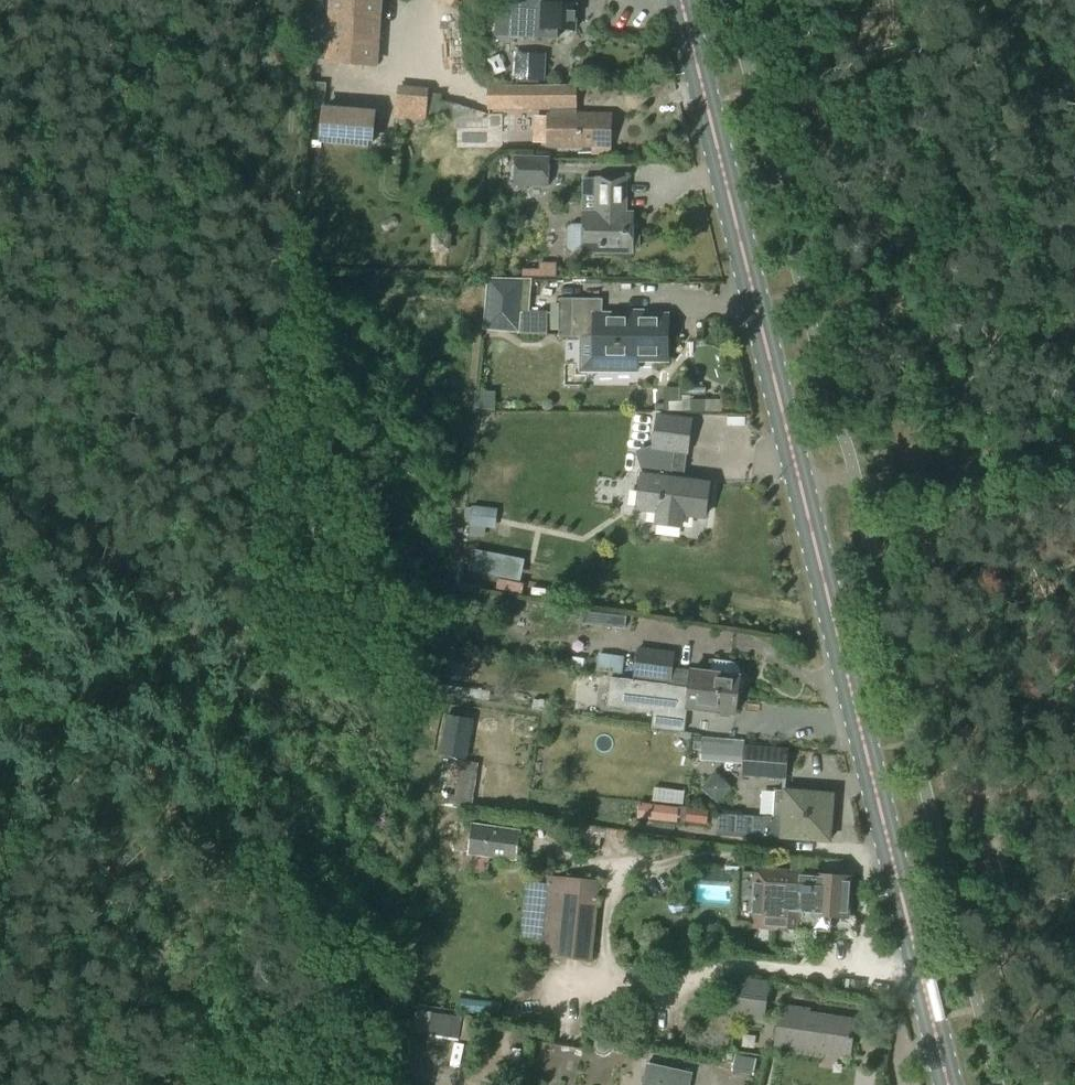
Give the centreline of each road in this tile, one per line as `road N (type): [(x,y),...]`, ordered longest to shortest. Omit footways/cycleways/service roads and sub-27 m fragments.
road 1 (track): [(0,6),(294,63),(195,1084)]
road 2 (primary): [(948,1084),(681,0)]

